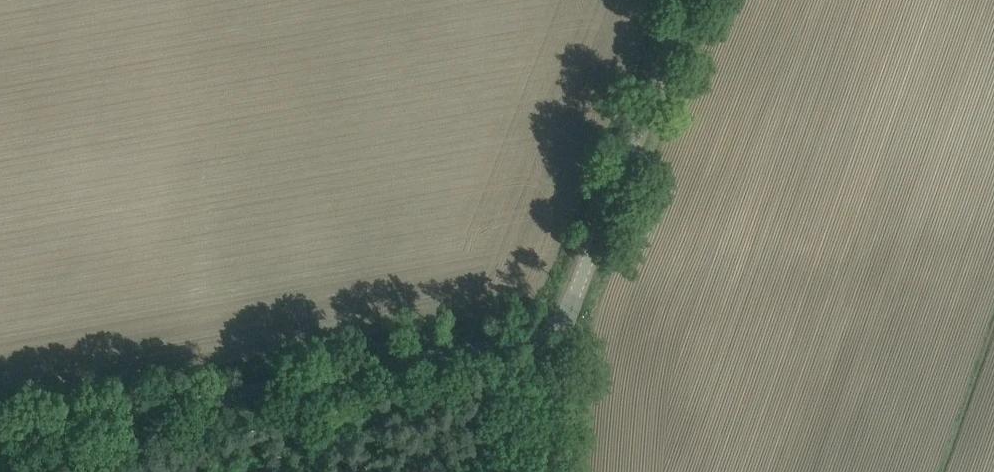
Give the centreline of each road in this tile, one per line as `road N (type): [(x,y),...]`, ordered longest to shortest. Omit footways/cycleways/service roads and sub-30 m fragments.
road 1 (unclassified): [(0,433),(561,329)]
road 2 (tertiary): [(561,329),(679,0)]
road 3 (tertiary): [(544,471),(561,329)]

